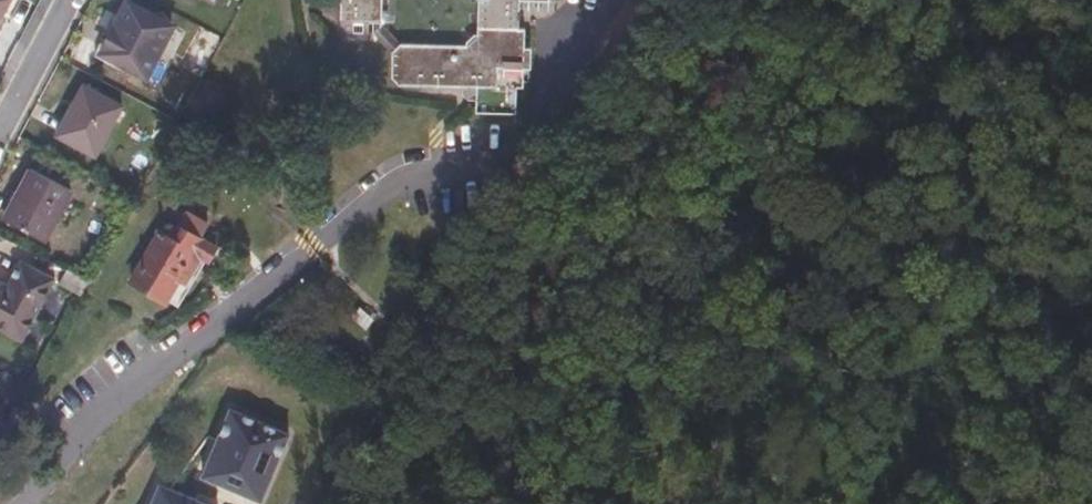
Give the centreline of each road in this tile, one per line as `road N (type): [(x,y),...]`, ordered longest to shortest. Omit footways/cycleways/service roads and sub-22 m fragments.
road 1 (residential): [(0,125),(65,0)]

